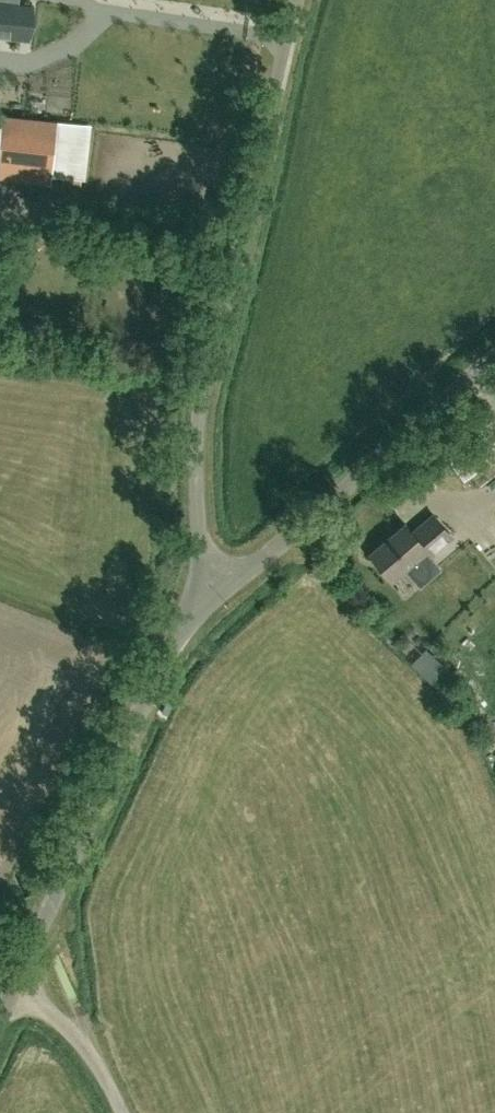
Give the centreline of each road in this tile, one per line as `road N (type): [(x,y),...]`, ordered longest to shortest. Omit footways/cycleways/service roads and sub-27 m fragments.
road 1 (unclassified): [(216,593),(201,543),(199,413),(222,250),(285,0)]
road 2 (unclassified): [(15,985),(171,647),(216,593)]
road 3 (unclassified): [(216,593),(494,360)]
road 4 (unclassified): [(15,985),(81,1036),(120,1112)]

